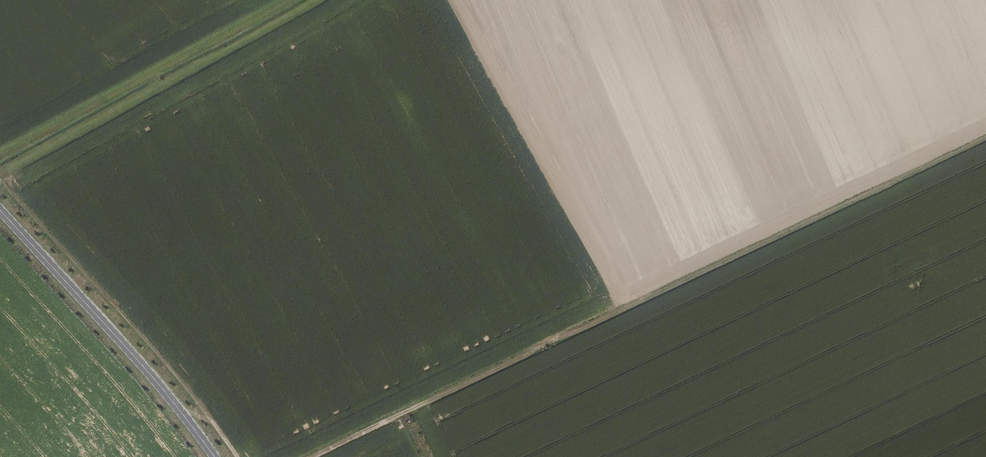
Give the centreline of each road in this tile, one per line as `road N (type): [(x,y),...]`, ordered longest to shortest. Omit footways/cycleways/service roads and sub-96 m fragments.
road 1 (track): [(311,456),(985,141)]
road 2 (track): [(0,180),(160,356),(236,456)]
road 3 (primary): [(0,210),(213,456)]

